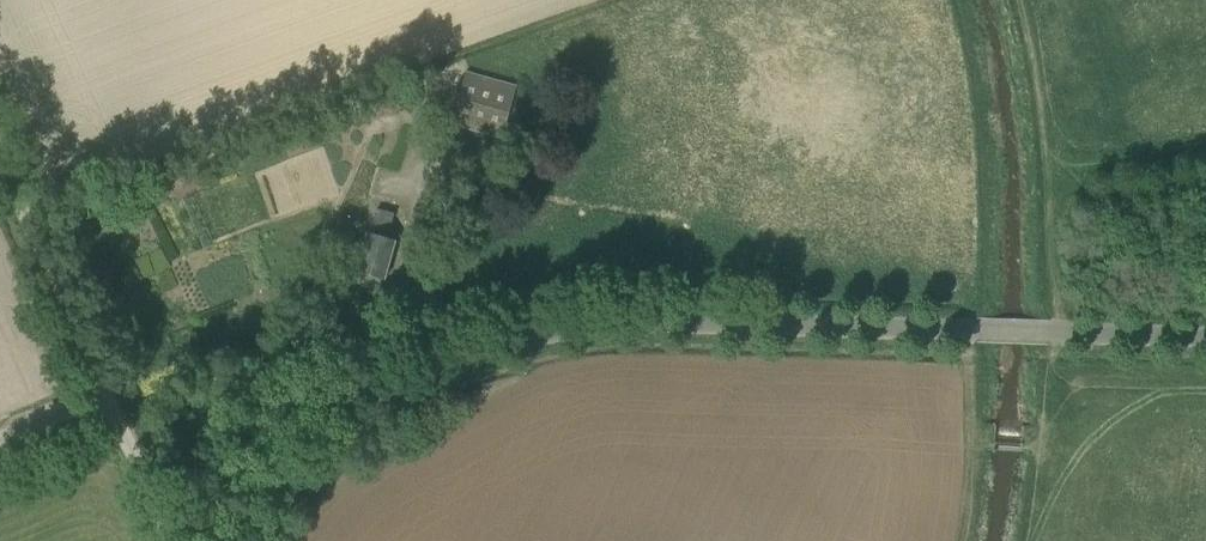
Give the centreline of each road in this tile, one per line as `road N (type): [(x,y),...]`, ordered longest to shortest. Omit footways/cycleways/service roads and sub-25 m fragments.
road 1 (unclassified): [(239,540),(298,467),(360,414),(441,366),(519,334),(589,322),(1059,329)]
road 2 (track): [(0,154),(108,385)]
road 3 (unclassified): [(173,540),(108,385)]
road 4 (unclassified): [(1205,334),(1059,329)]

